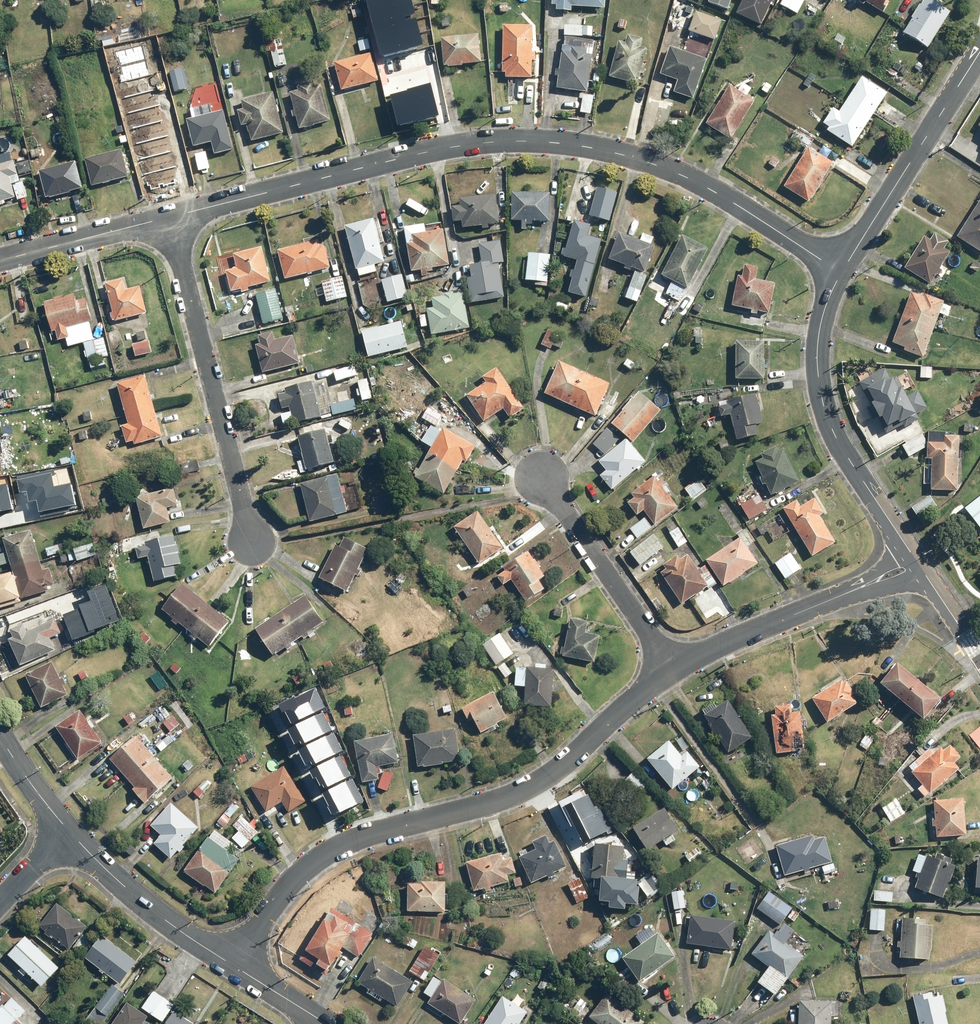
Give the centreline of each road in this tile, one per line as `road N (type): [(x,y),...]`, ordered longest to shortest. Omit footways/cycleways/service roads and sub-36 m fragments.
road 1 (residential): [(171,217),(436,151),(582,145),(691,178),(842,272)]
road 2 (residential): [(235,967),(290,883),(326,852),(527,789),(676,667)]
road 3 (residential): [(171,217),(252,540)]
road 4 (residential): [(842,272),(820,335),(828,417),(916,561)]
road 5 (residential): [(676,667),(916,561)]
road 6 (residential): [(979,53),(842,272)]
road 7 (residential): [(544,479),(676,667)]
road 8 (residential): [(235,967),(168,922),(66,830)]
road 9 (residential): [(0,261),(171,217)]

